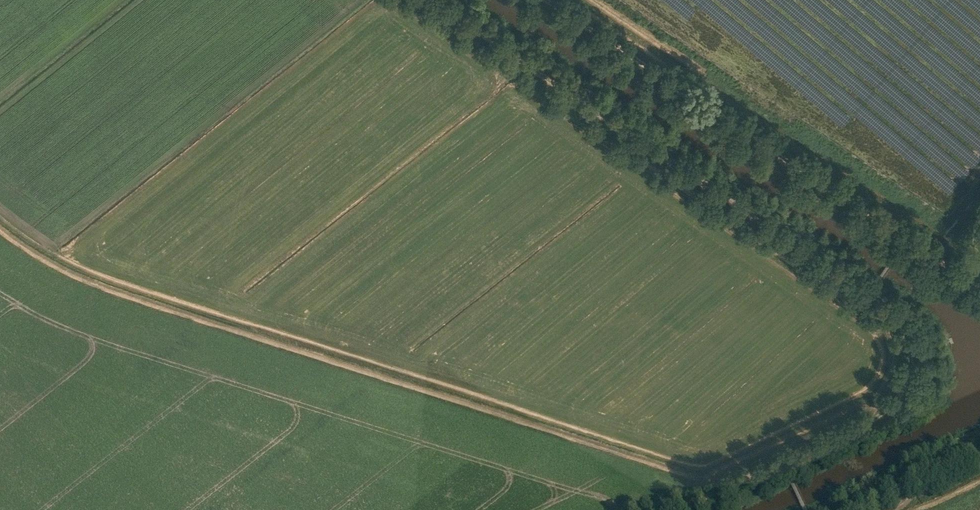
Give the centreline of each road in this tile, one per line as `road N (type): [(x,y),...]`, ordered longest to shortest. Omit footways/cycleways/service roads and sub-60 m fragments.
road 1 (track): [(431,0),(870,295)]
road 2 (track): [(979,285),(548,0)]
road 3 (track): [(870,295),(903,327),(905,384),(879,413),(782,460)]

